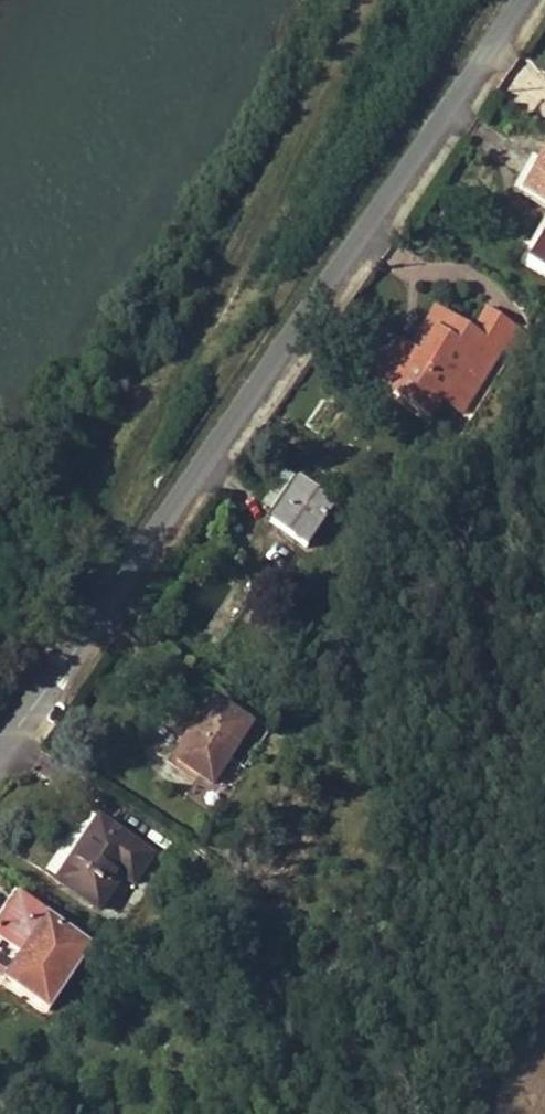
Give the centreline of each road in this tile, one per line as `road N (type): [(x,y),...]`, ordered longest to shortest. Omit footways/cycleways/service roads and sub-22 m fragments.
road 1 (residential): [(0,751),(92,641),(523,0)]

